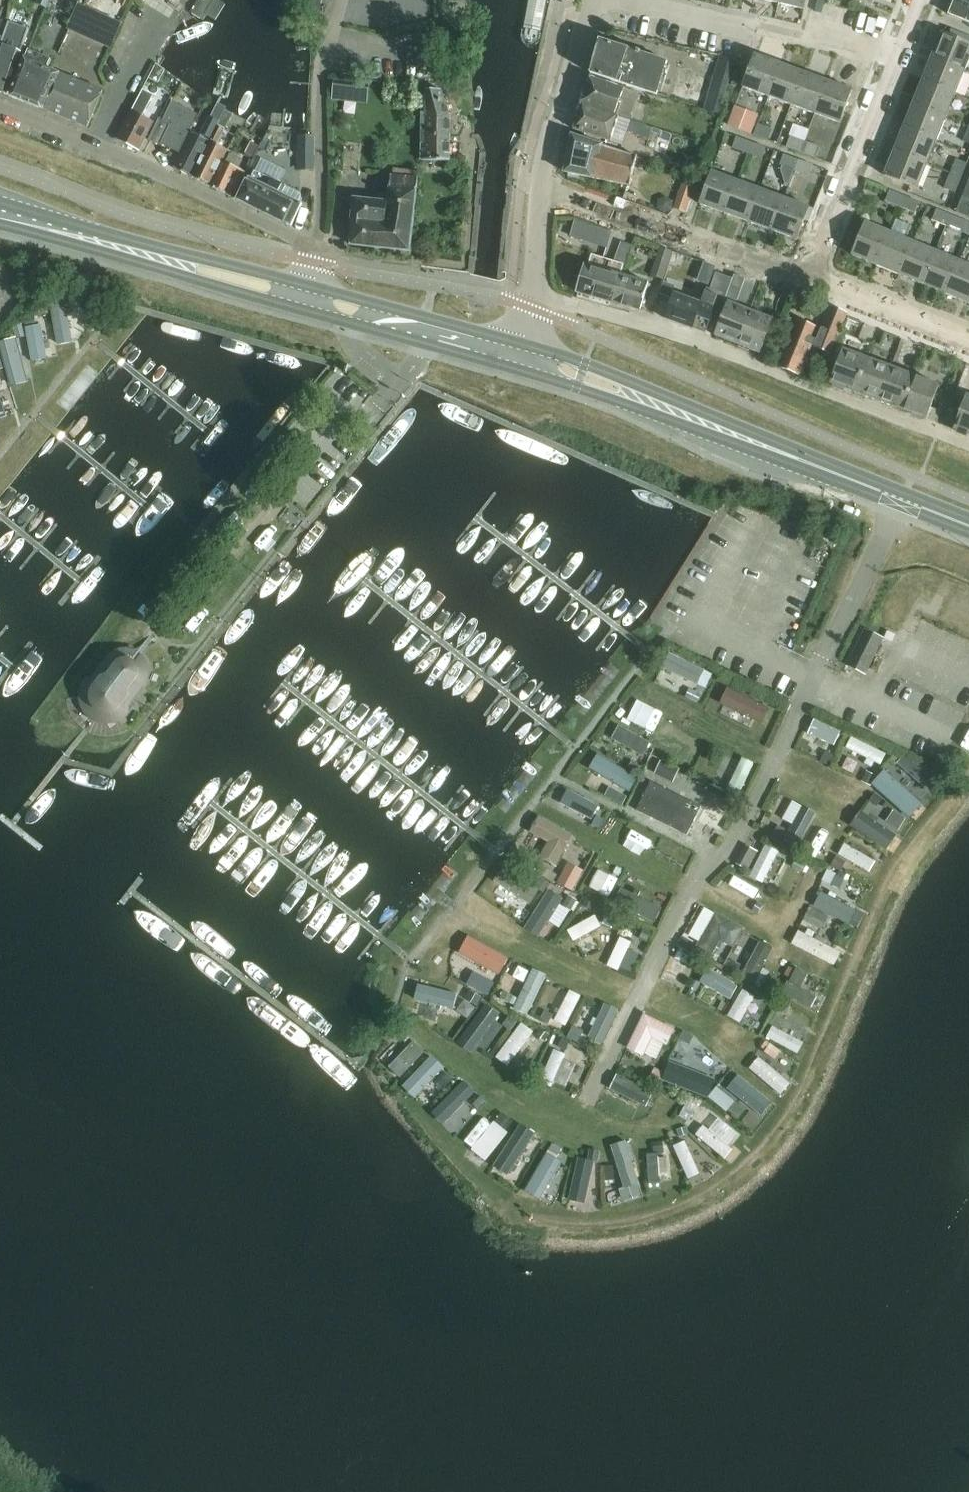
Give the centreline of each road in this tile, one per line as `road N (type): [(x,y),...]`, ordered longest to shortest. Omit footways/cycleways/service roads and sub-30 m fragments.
road 1 (residential): [(968,444),(711,346),(534,295)]
road 2 (residential): [(0,107),(315,248)]
road 3 (primary): [(312,285),(0,202)]
road 4 (primary): [(0,225),(304,311)]
road 5 (primary): [(807,462),(798,450),(523,344)]
road 6 (primary): [(516,368),(792,465),(807,462)]
road 7 (residential): [(813,271),(781,272),(540,191)]
road 8 (residential): [(813,271),(896,54)]
road 9 (primary): [(304,311),(516,368)]
road 10 (primary): [(523,344),(312,285)]
road 11 (residential): [(540,191),(592,0)]
road 12 (residential): [(968,346),(852,302),(813,271)]
road 13 (primary): [(968,525),(807,462)]
road 14 (residential): [(757,28),(625,0)]

